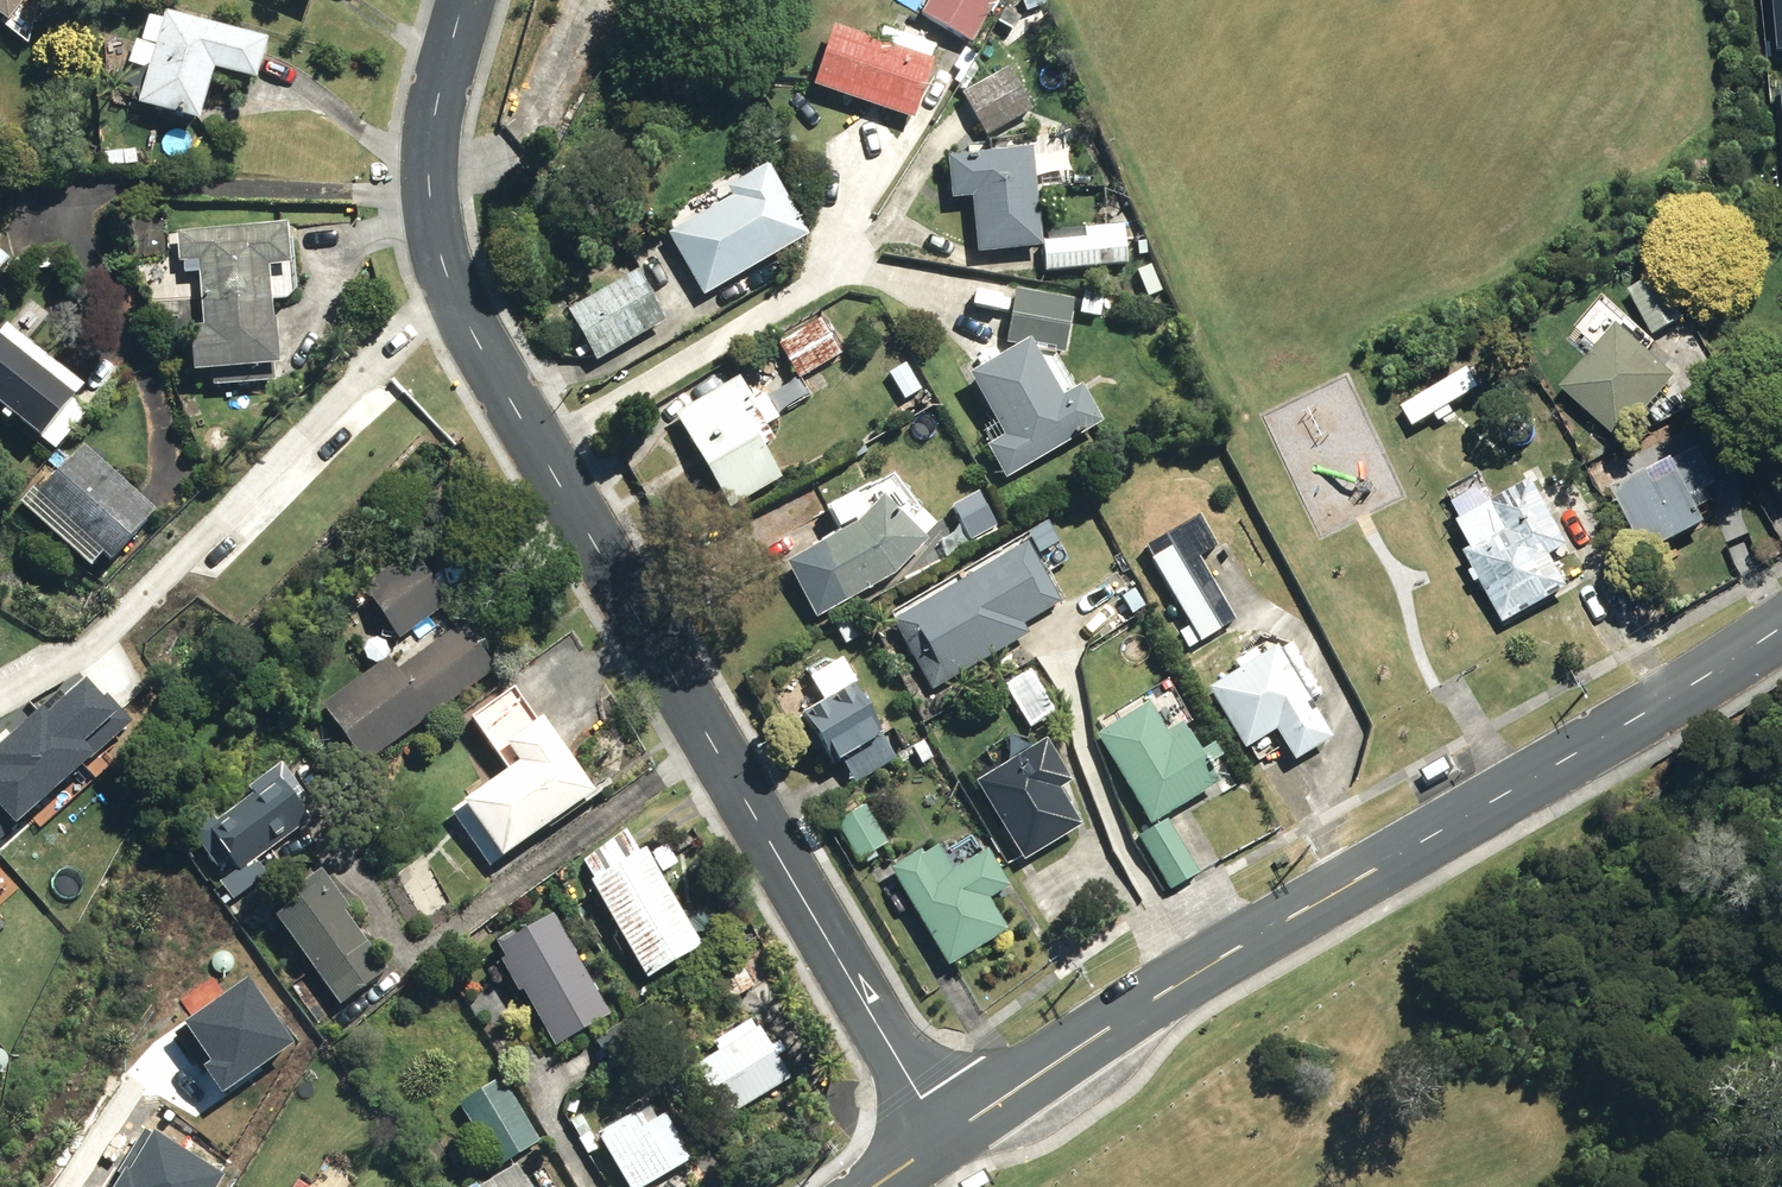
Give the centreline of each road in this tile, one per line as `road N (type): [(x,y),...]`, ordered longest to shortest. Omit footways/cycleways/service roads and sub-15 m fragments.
road 1 (residential): [(453,290),(947,1139)]
road 2 (residential): [(947,1139),(1781,628)]
road 3 (residential): [(0,695),(83,650),(453,290)]
road 4 (residential): [(462,0),(435,100),(427,189),(453,290)]

